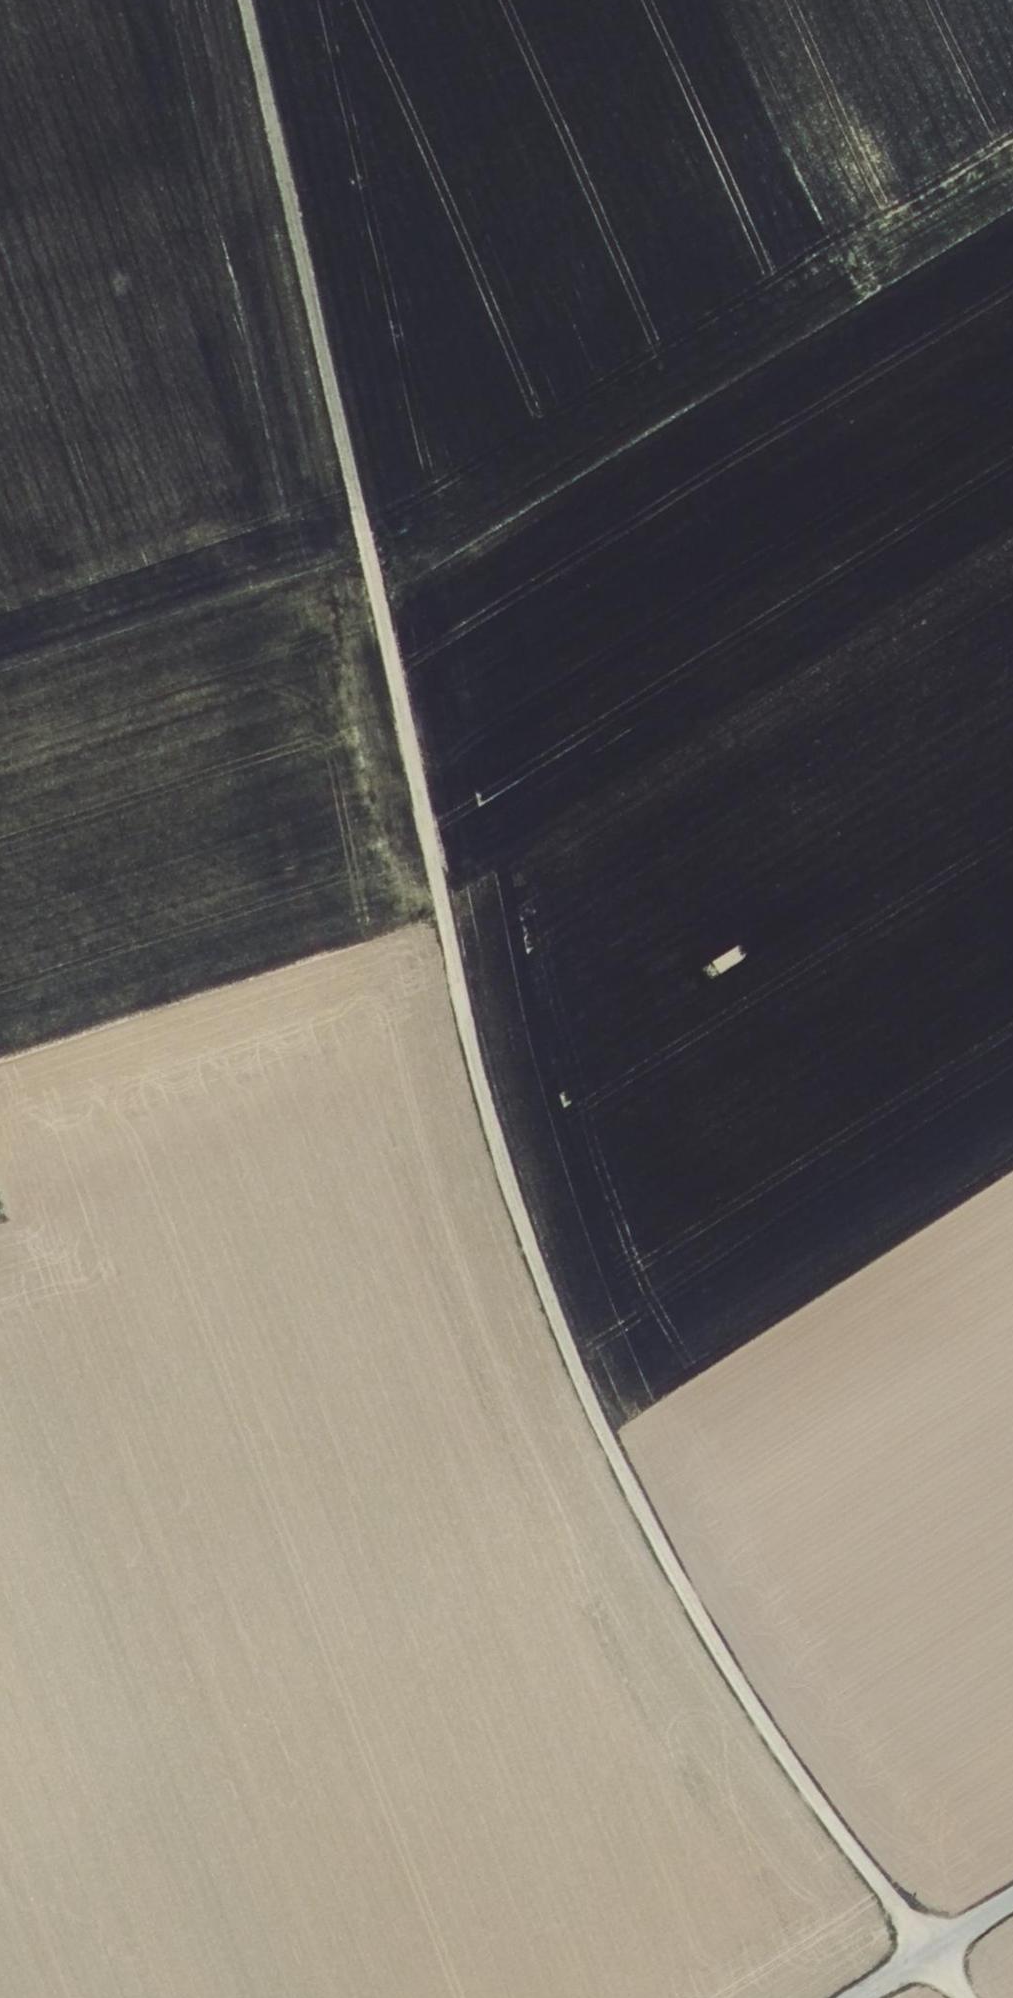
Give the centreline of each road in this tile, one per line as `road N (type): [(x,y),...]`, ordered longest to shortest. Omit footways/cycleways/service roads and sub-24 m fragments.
road 1 (track): [(249,0),(465,1024),(561,1329),(635,1500),(746,1703),(965,1997)]
road 2 (unclassified): [(851,1997),(1012,1896)]

